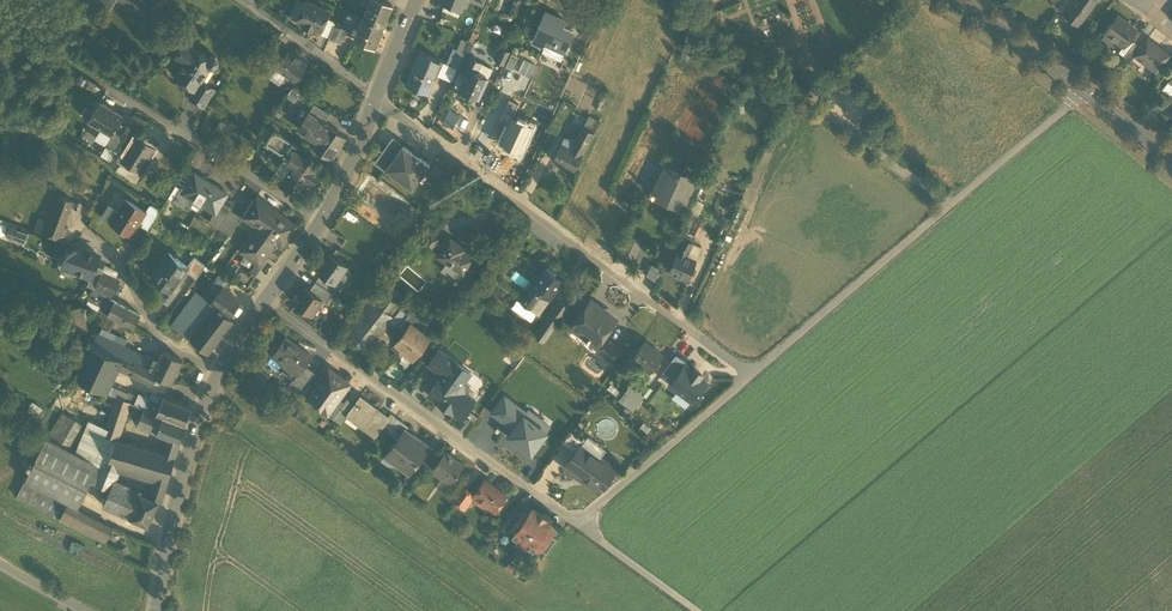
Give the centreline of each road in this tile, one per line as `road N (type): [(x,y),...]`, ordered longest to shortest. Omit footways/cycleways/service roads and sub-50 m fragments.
road 1 (residential): [(377,100),(752,374)]
road 2 (residential): [(265,300),(576,523)]
road 3 (secondary): [(1171,157),(962,0)]
road 4 (track): [(947,206),(752,374)]
road 5 (secondary): [(219,370),(175,508),(157,610)]
road 6 (residential): [(322,221),(112,89)]
road 7 (unclassified): [(752,374),(576,523)]
road 8 (residential): [(377,100),(242,0)]
road 9 (residential): [(219,370),(164,345),(113,253)]
road 10 (track): [(576,523),(697,610)]
road 11 (secondary): [(377,100),(322,221)]
road 12 (track): [(112,89),(61,58),(29,56),(0,70)]

